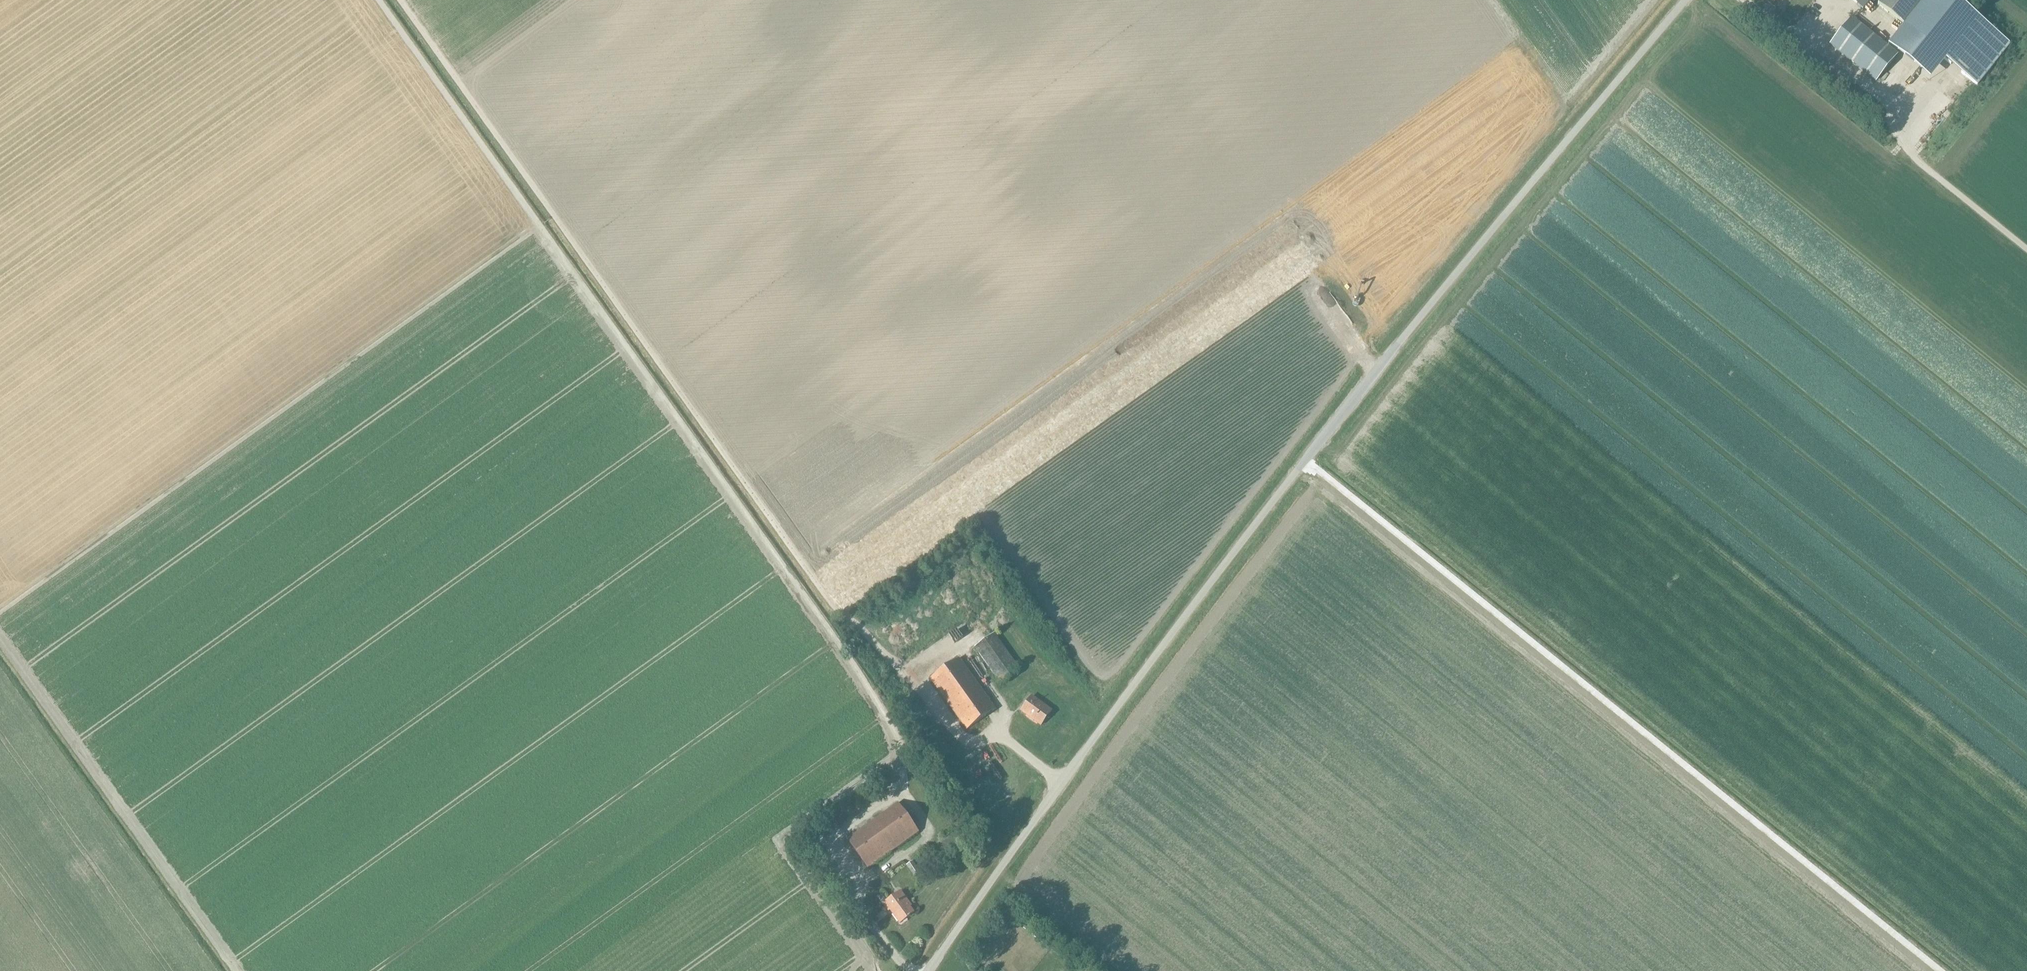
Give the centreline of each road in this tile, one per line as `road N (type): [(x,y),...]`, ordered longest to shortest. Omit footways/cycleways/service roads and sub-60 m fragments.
road 1 (unclassified): [(927,970),(1272,500),(1685,0)]

